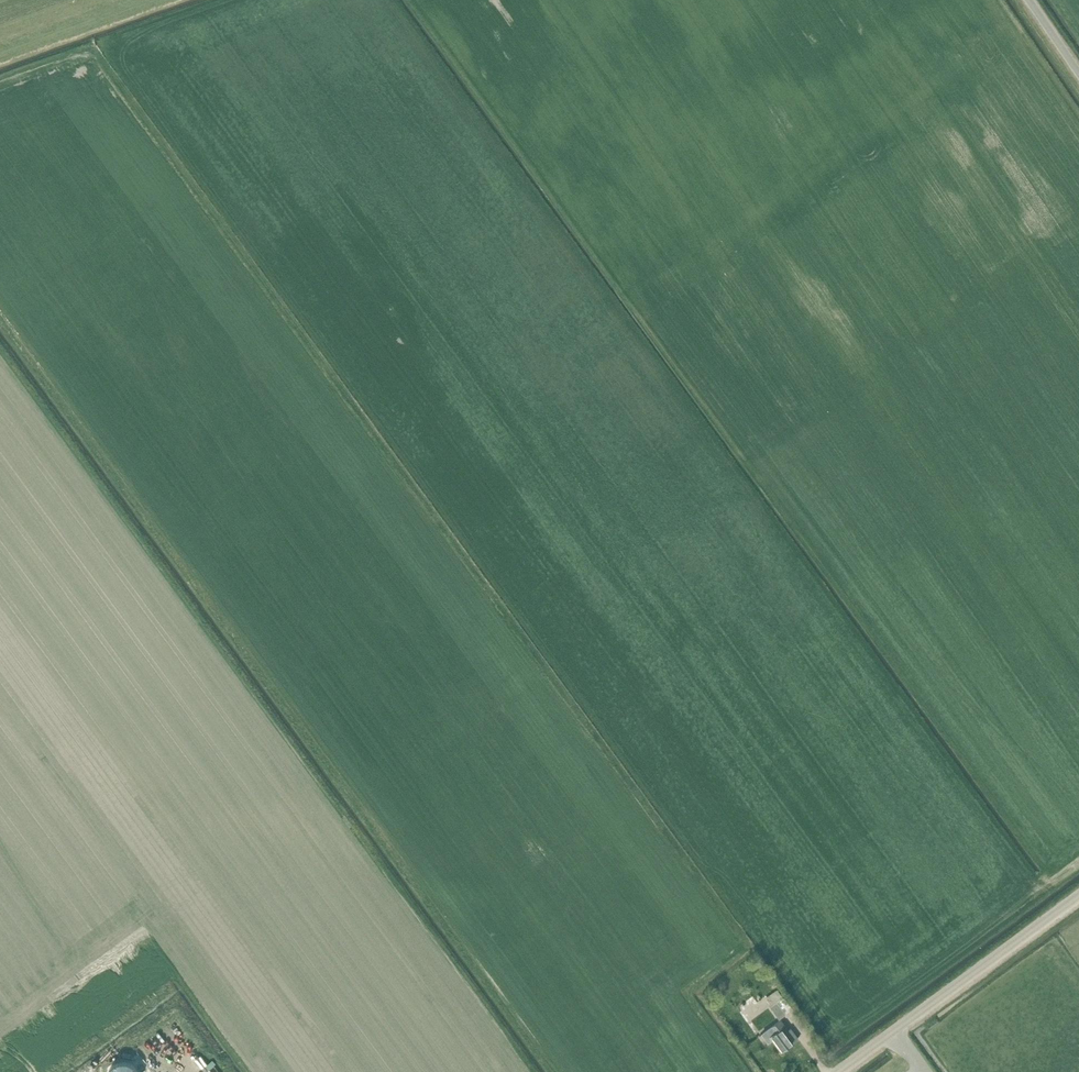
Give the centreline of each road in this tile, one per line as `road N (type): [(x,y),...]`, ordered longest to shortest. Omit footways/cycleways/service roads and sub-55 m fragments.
road 1 (unclassified): [(838,1071),(1078,895)]

